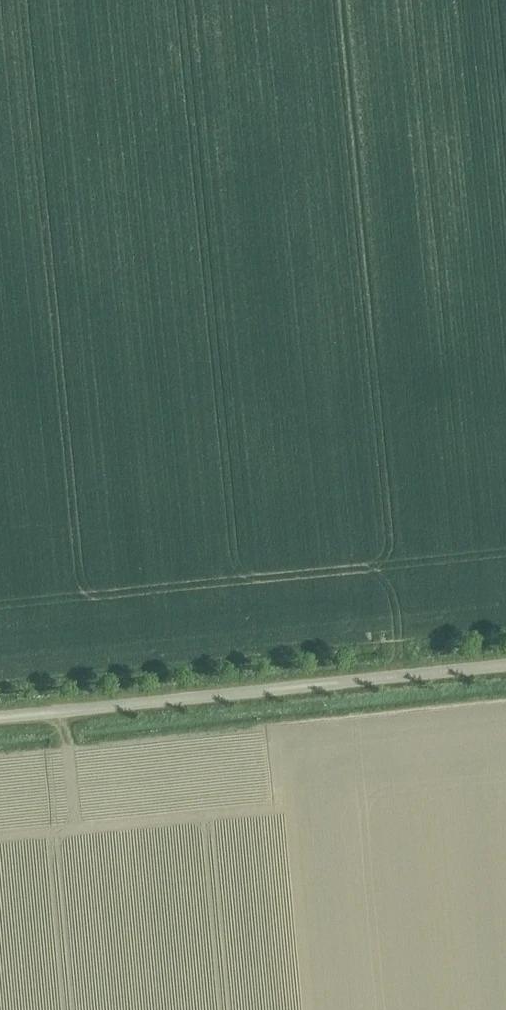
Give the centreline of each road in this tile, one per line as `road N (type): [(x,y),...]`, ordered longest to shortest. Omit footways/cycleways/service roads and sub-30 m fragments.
road 1 (unclassified): [(505,664),(0,717)]

